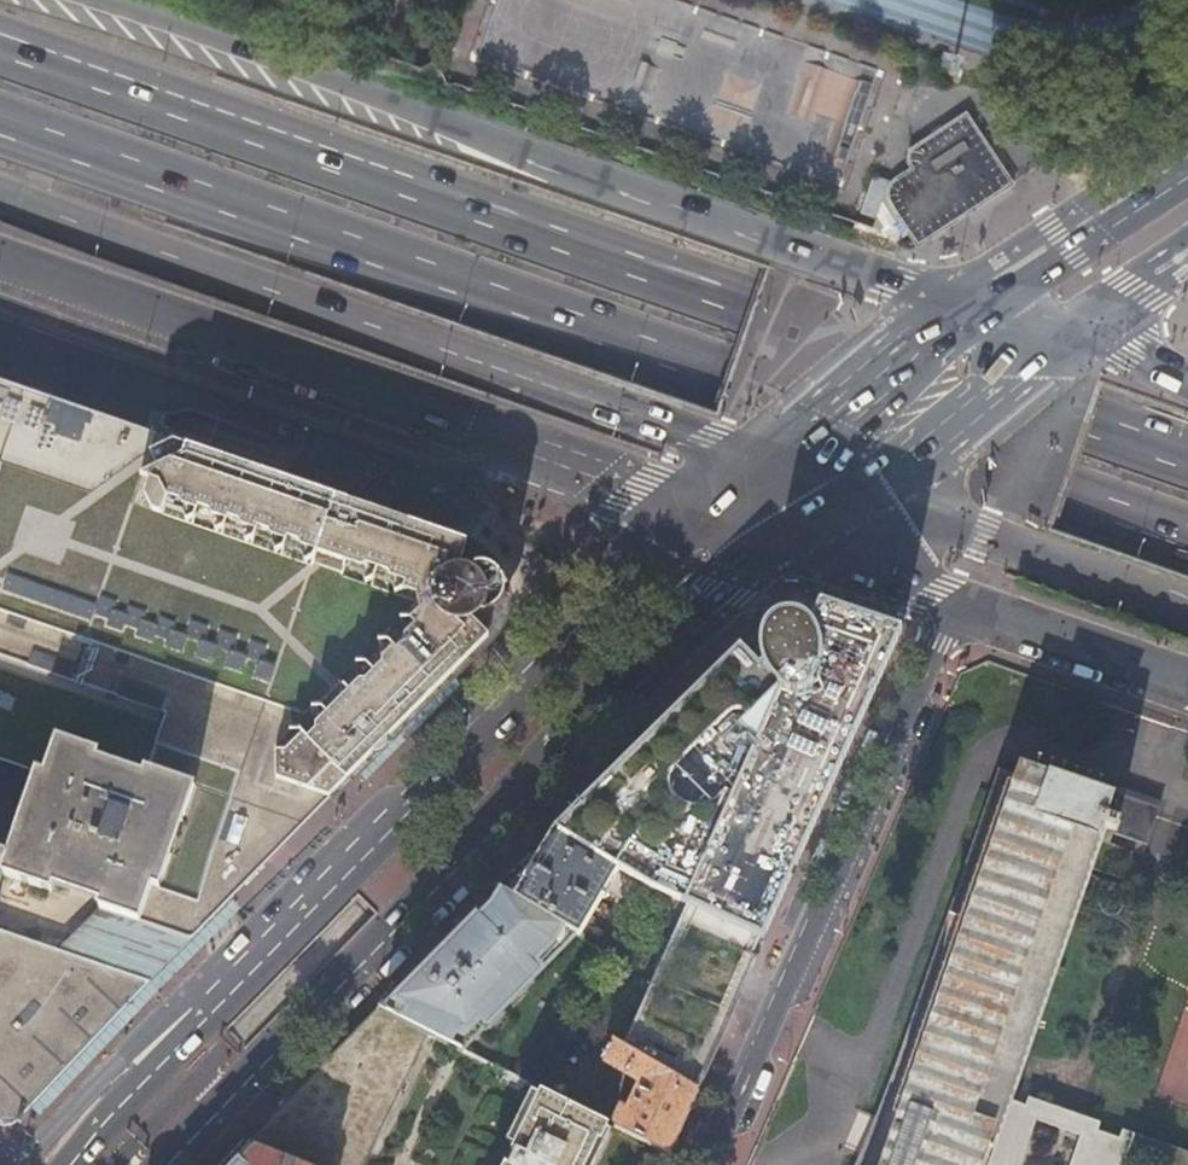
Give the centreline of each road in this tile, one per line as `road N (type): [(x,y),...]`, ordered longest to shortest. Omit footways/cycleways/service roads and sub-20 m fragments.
road 1 (trunk): [(1187,462),(0,48)]
road 2 (trunk): [(0,129),(1187,539)]
road 3 (primary): [(742,487),(644,566),(76,1164)]
road 4 (trunk): [(982,305),(888,285),(97,0)]
road 5 (primary): [(169,1164),(687,628),(821,528)]
road 6 (trunk): [(0,189),(697,440),(742,487)]
road 7 (tertiary): [(0,257),(627,478),(742,487)]
road 8 (tertiary): [(957,597),(703,1164)]
road 9 (trunk): [(821,528),(956,526),(1187,613)]
road 10 (primary): [(821,528),(1097,324)]
road 11 (primary): [(982,305),(742,487)]
road 12 (tertiary): [(957,597),(1187,675)]
road 13 (primary): [(1187,183),(982,305)]
road 14 (tertiary): [(821,528),(957,597)]

